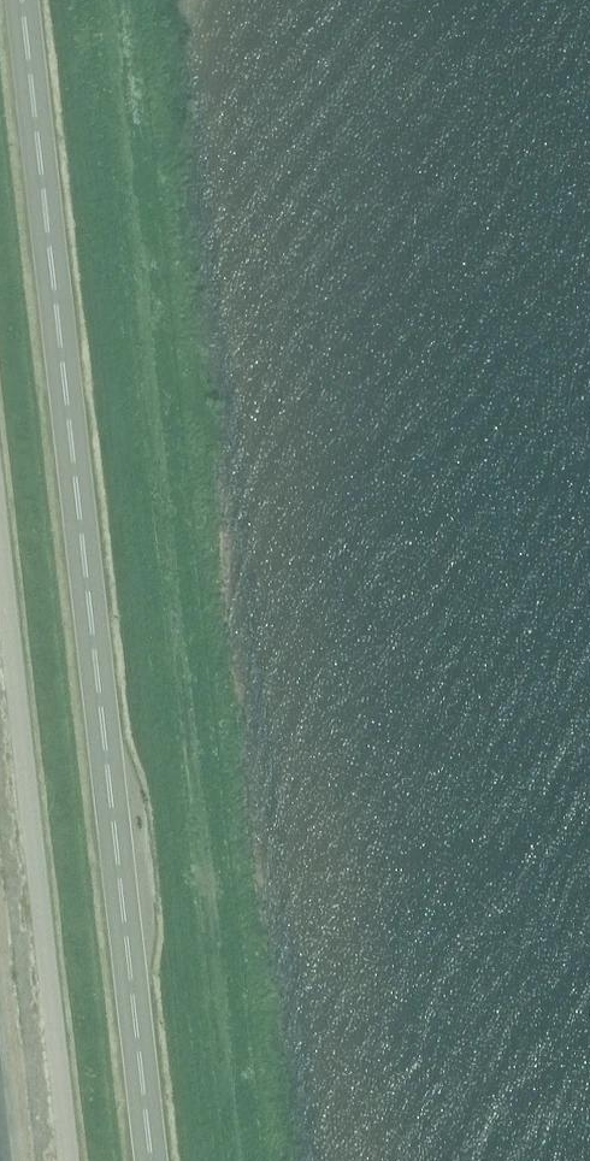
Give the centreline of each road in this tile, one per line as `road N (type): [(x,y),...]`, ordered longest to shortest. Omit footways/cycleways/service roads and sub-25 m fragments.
road 1 (trunk): [(151,1160),(21,0)]
road 2 (unclassified): [(73,1160),(0,485)]

